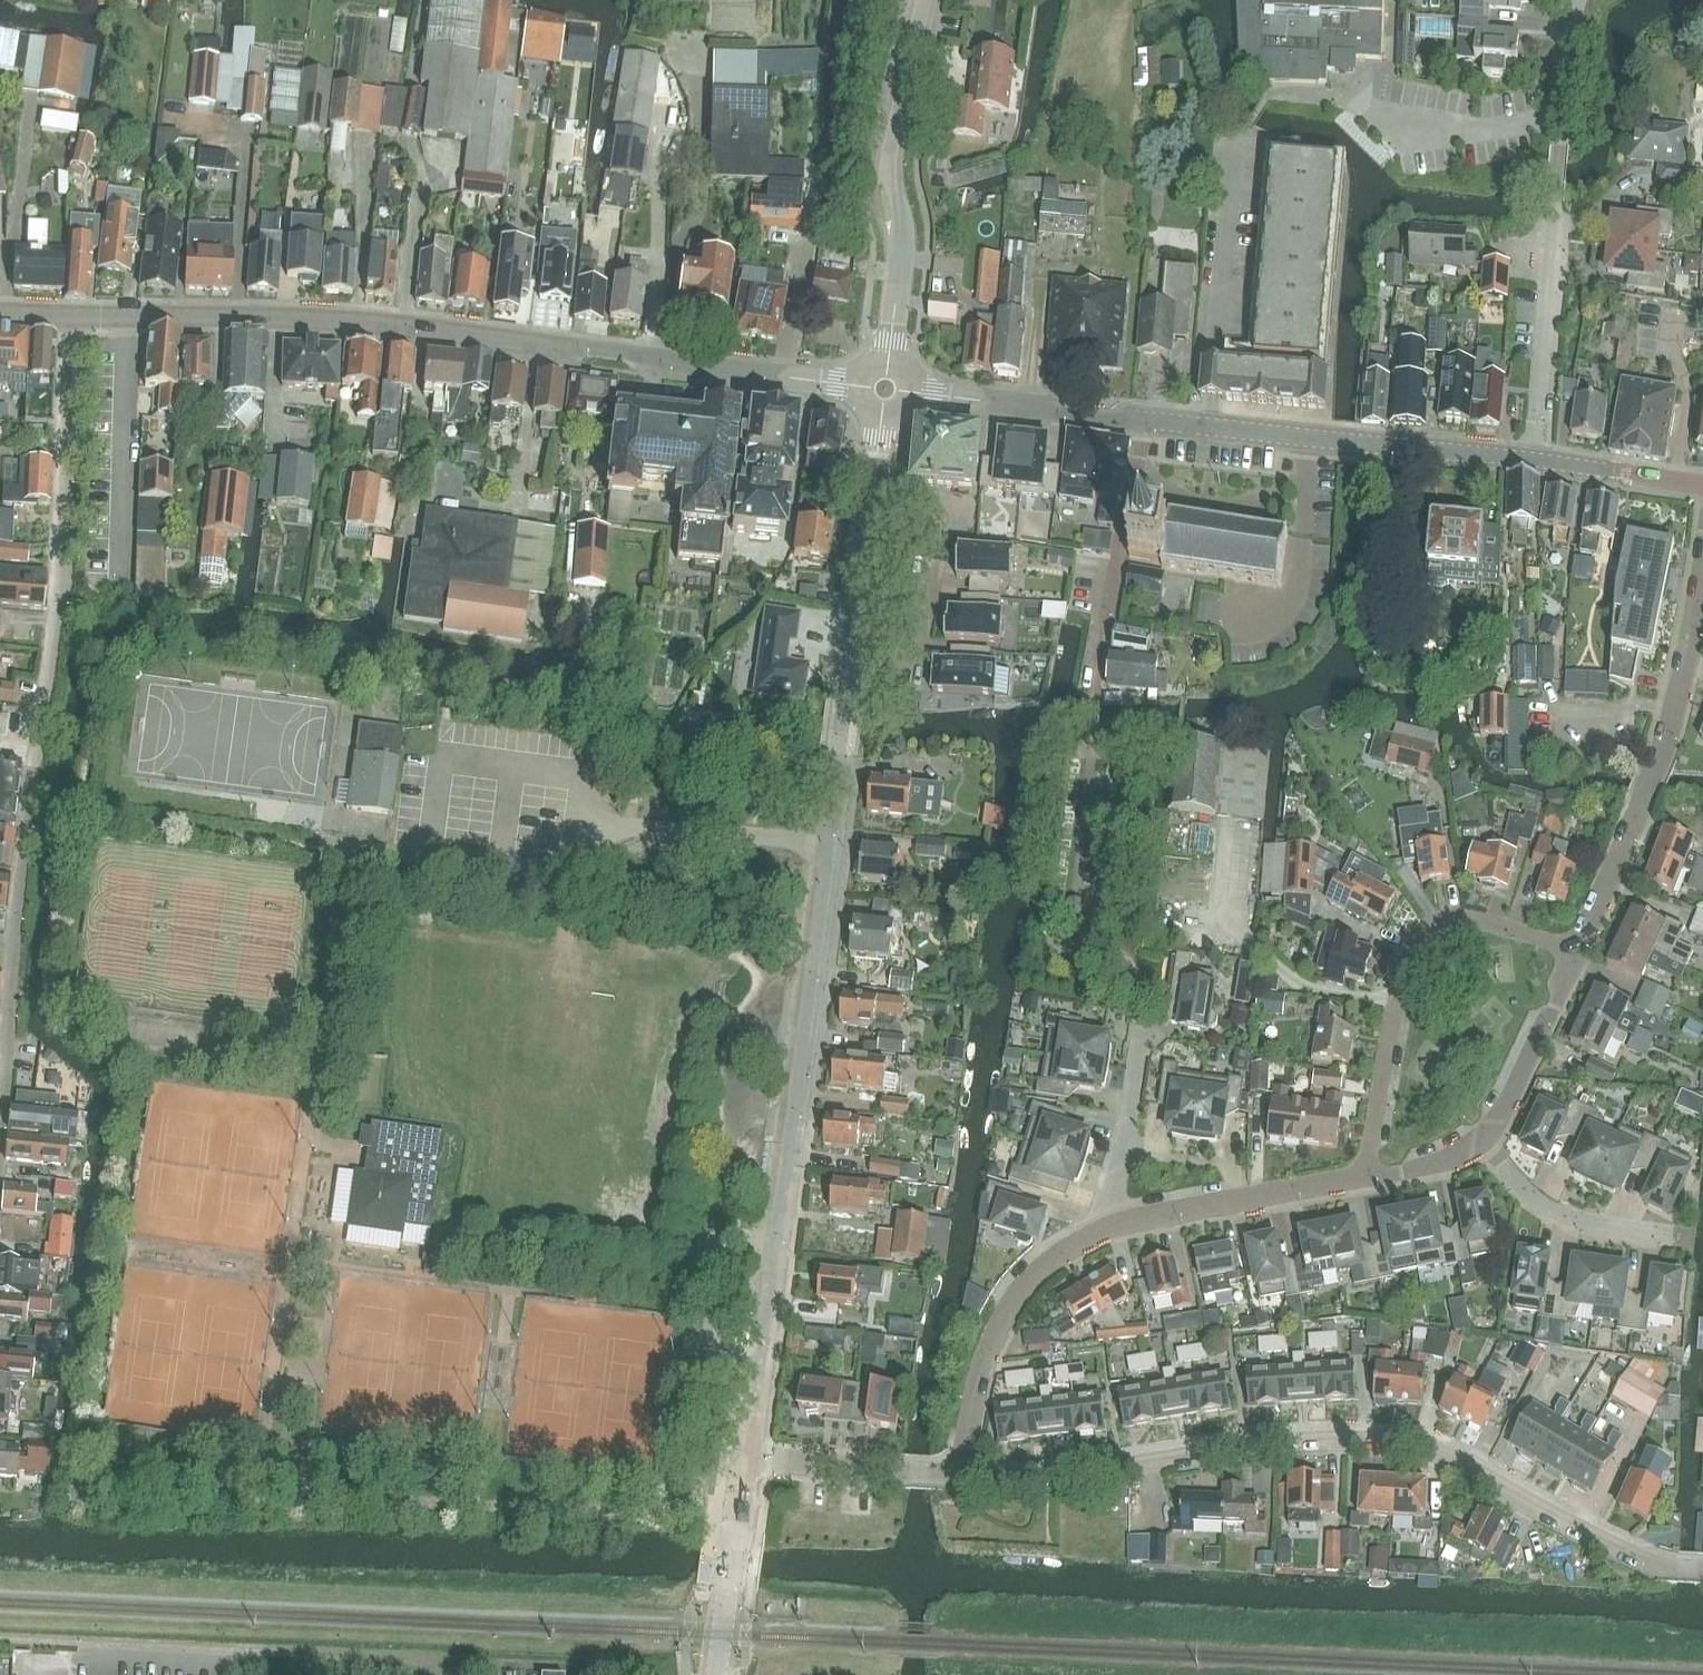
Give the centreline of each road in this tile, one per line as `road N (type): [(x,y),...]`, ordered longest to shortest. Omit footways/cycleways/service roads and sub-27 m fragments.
road 1 (tertiary): [(747,1456),(832,843),(881,414)]
road 2 (tertiary): [(860,384),(398,325),(71,314)]
road 3 (residential): [(0,1097),(19,871),(60,579),(71,314)]
road 4 (residential): [(1702,1572),(1667,1568),(1464,1463),(1393,1442),(1253,1444),(1113,1467),(964,1477)]
road 5 (residential): [(1531,458),(911,390)]
road 6 (unclassified): [(437,1674),(406,1656),(0,1637)]
road 7 (residential): [(1573,955),(1469,916),(1430,923),(1403,974),(1366,1178)]
road 8 (residential): [(1573,955),(1660,752),(1702,574)]
road 9 (tertiary): [(886,363),(903,228),(890,155),(924,0)]
road 10 (residential): [(1531,458),(1565,119)]
road 11 (residential): [(964,1477),(973,1392),(996,1324),(1035,1272),(1109,1226)]
road 12 (residential): [(1109,1226),(1366,1178)]
road 13 (residential): [(1483,1138),(1516,1179),(1566,1215),(1670,1236)]
road 14 (tertiary): [(715,1674),(747,1456)]
road 15 (residential): [(964,1477),(747,1456)]
road 16 (residential): [(1565,119),(1450,128),(1399,123),(1359,106)]
road 17 (residential): [(1483,1138),(1573,955)]
road 18 (residential): [(1141,1026),(1109,1226)]
road 19 (residential): [(1702,484),(1531,458)]
road 20 (residential): [(1366,1178),(1453,1158),(1483,1138)]

